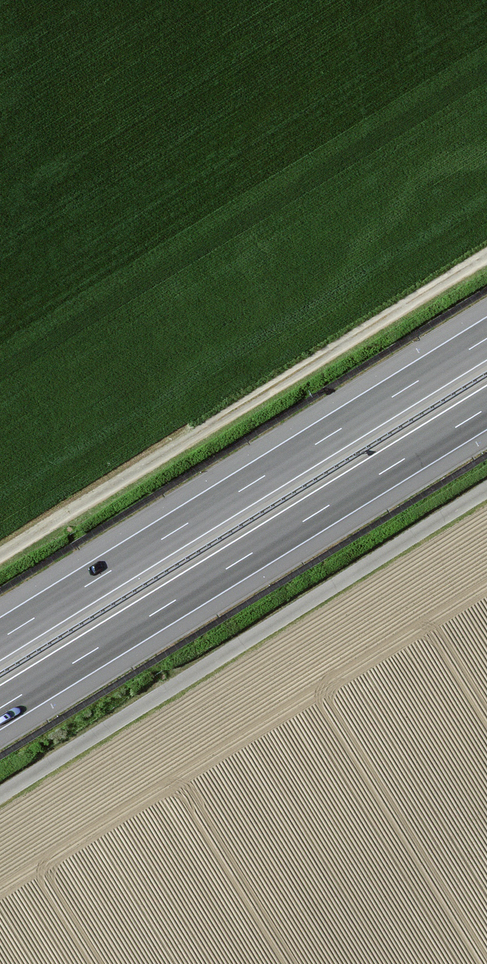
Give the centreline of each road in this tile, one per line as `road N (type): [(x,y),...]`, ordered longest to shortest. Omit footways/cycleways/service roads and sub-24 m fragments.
road 1 (track): [(486,491),(0,796)]
road 2 (track): [(486,254),(0,555)]
road 3 (motorway): [(486,338),(0,639)]
road 4 (motorway): [(0,708),(486,408)]

